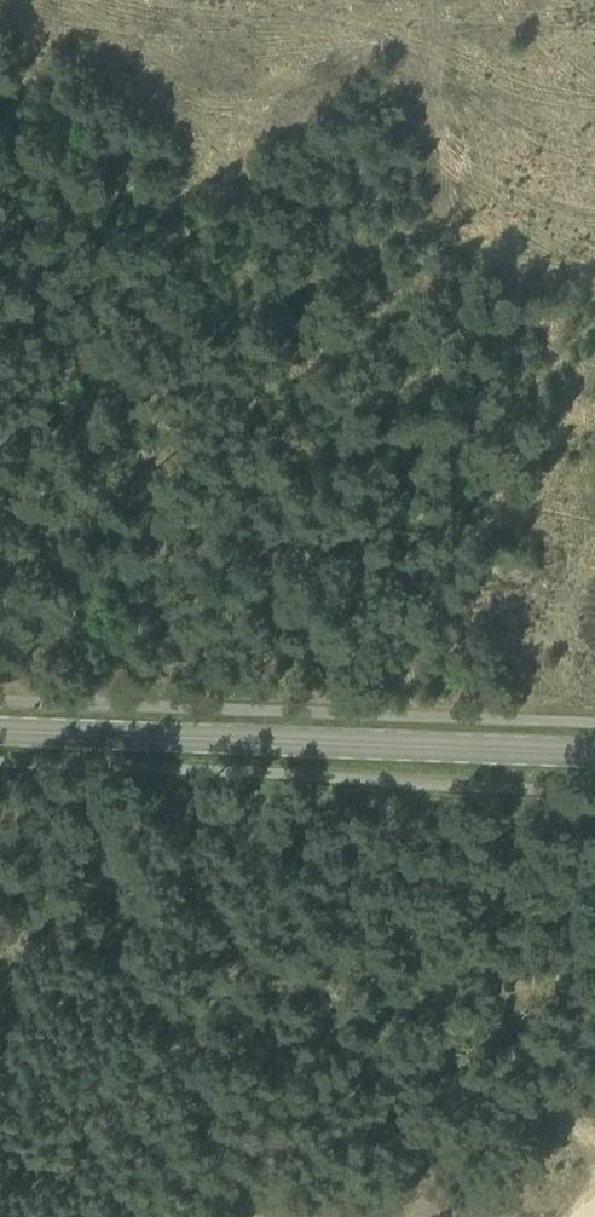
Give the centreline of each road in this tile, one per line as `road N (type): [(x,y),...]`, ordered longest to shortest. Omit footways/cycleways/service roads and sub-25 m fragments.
road 1 (secondary): [(594,758),(0,734)]

